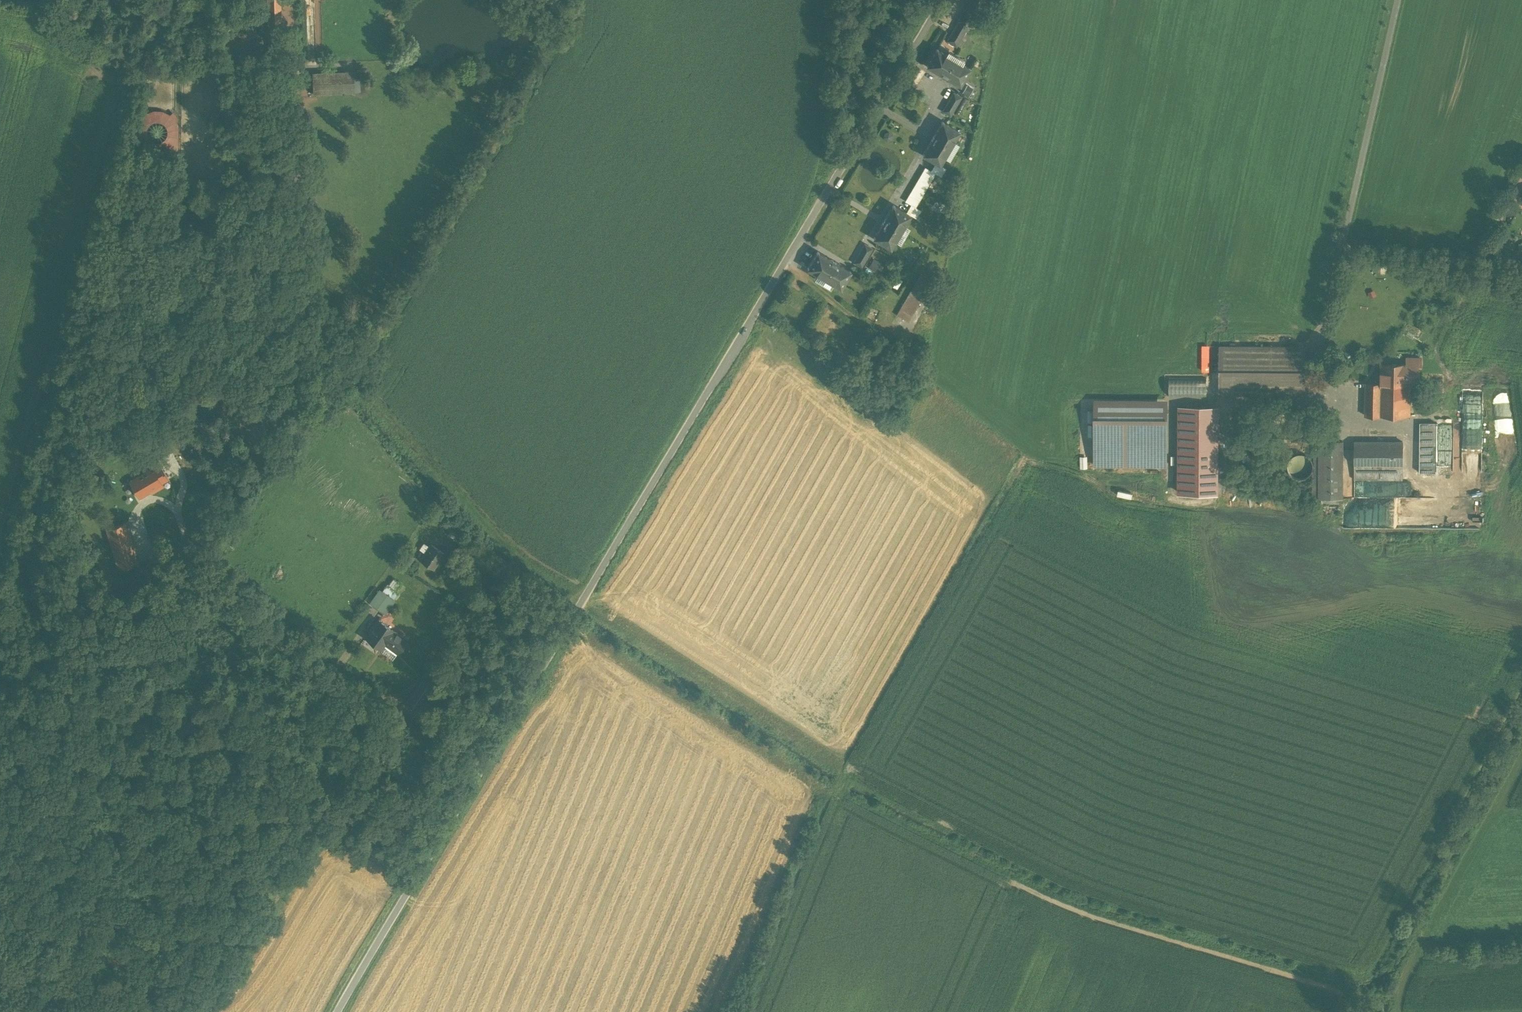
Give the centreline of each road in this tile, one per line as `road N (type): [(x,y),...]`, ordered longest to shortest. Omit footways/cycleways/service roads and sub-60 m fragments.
road 1 (unclassified): [(941,0),(339,1011)]
road 2 (track): [(292,68),(301,408),(240,493),(175,548)]
road 3 (track): [(0,686),(175,548)]

